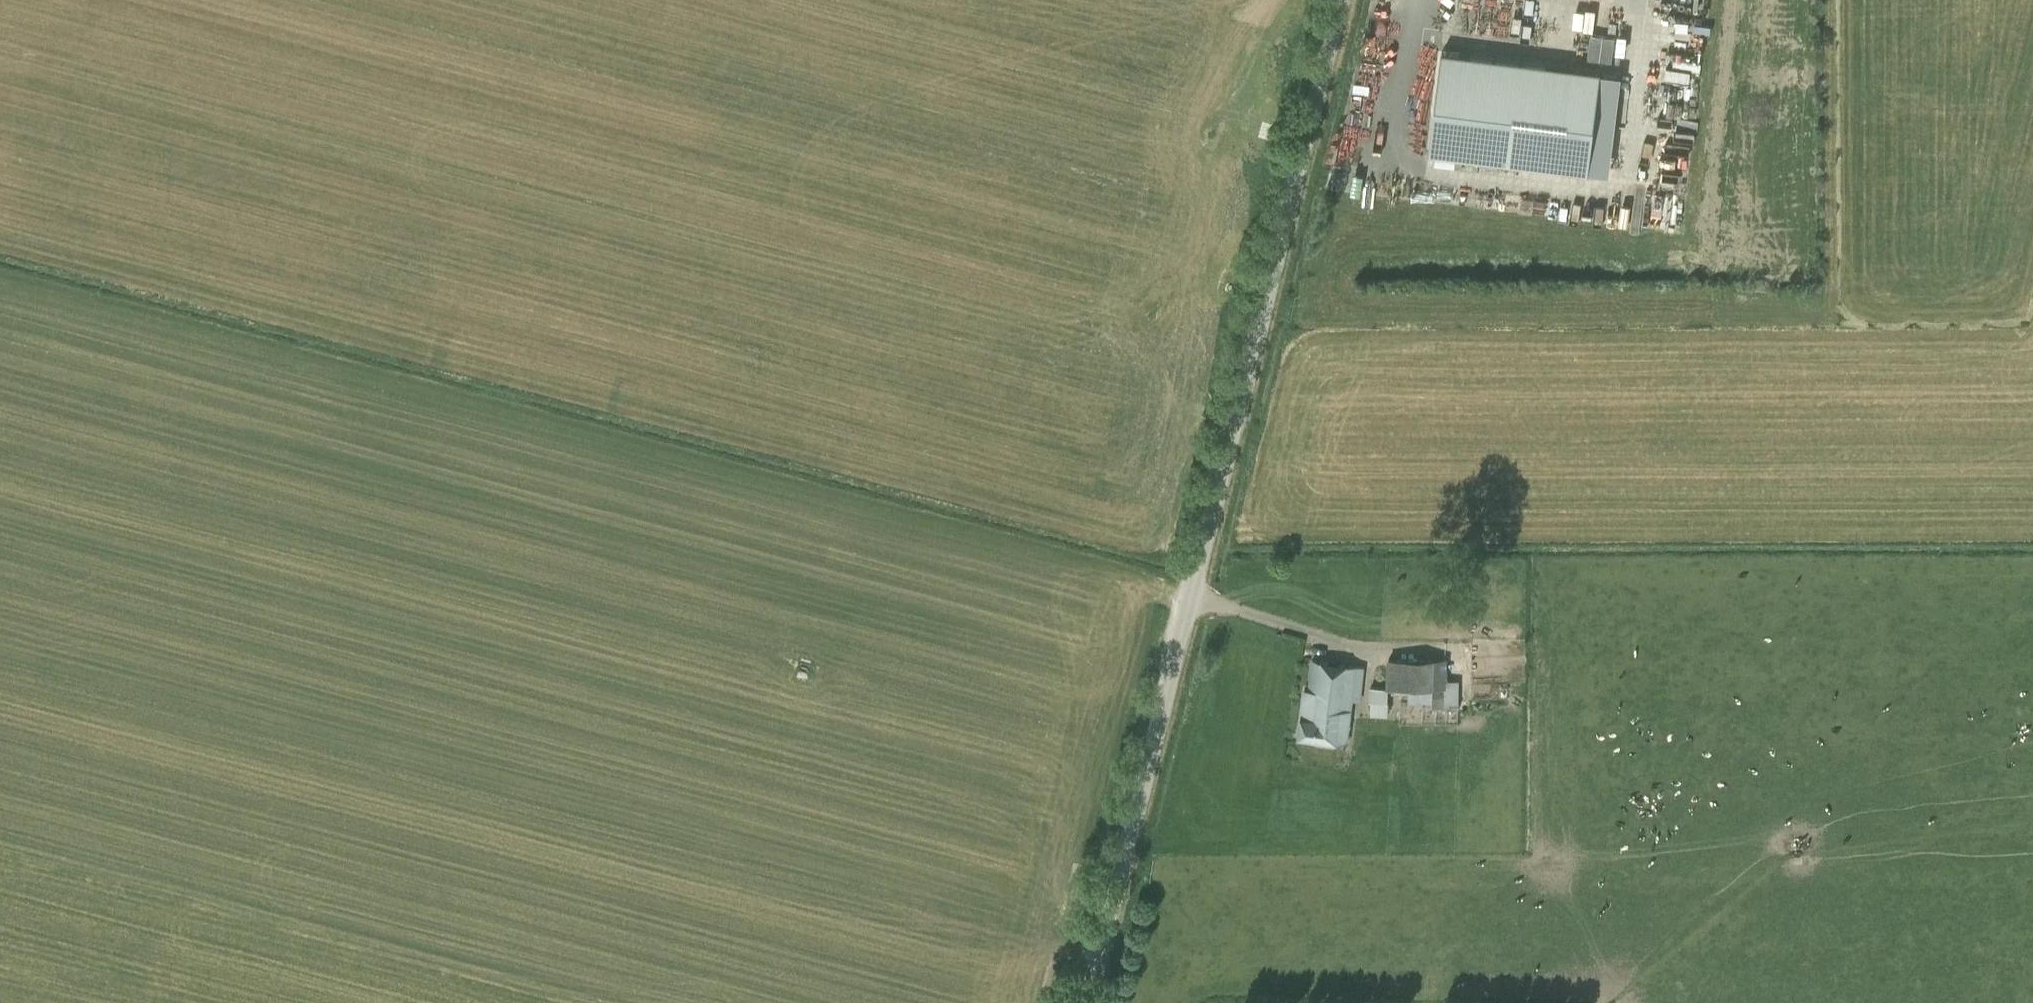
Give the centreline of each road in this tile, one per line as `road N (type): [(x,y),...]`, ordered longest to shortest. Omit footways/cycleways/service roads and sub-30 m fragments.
road 1 (unclassified): [(1087,1002),(1342,0)]

